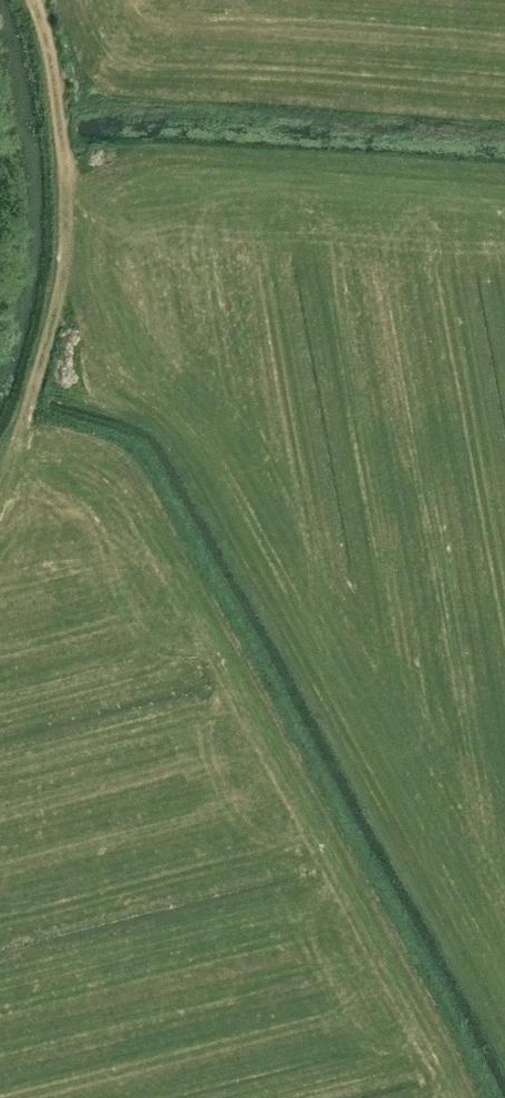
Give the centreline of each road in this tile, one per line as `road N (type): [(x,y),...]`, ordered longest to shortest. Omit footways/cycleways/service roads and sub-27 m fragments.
road 1 (track): [(61,340),(72,172),(31,0)]

